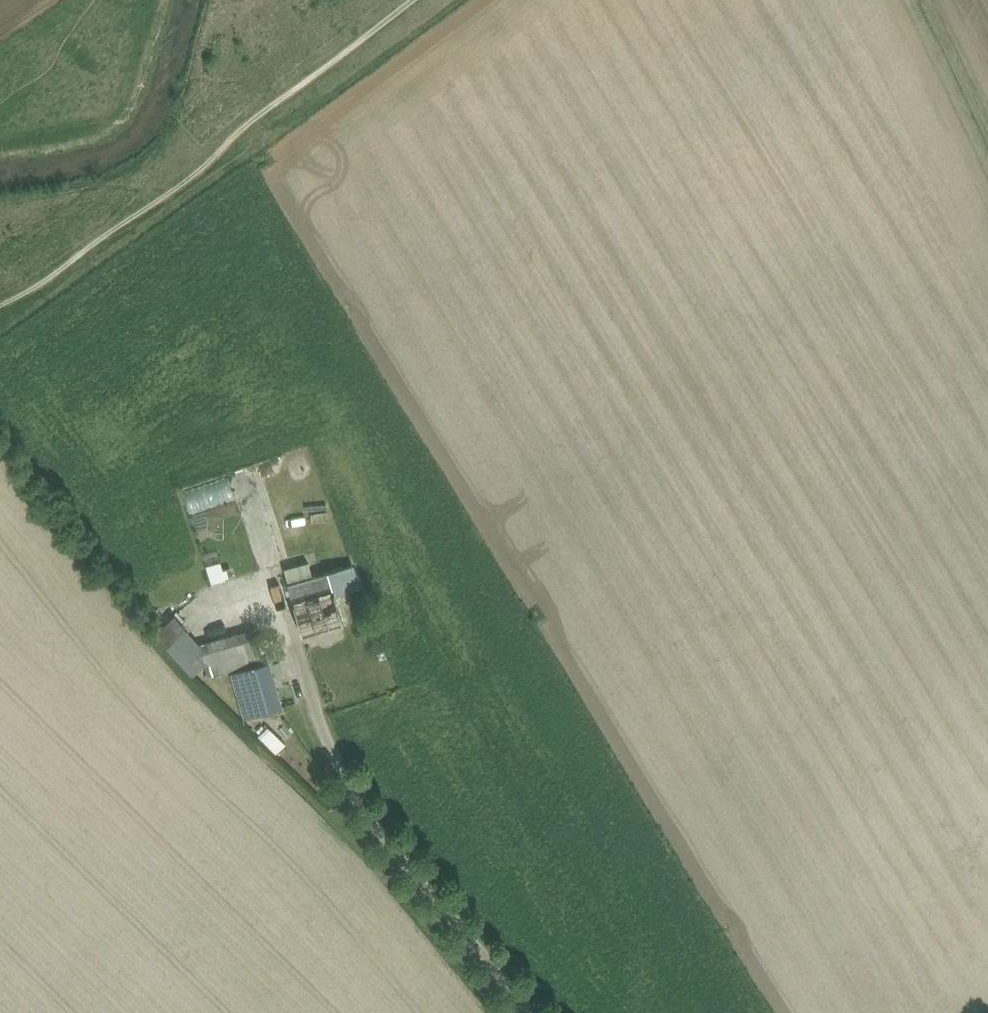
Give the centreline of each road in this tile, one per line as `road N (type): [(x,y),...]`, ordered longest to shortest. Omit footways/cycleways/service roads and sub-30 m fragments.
road 1 (track): [(411,0),(250,122),(205,170),(43,283),(0,303)]

